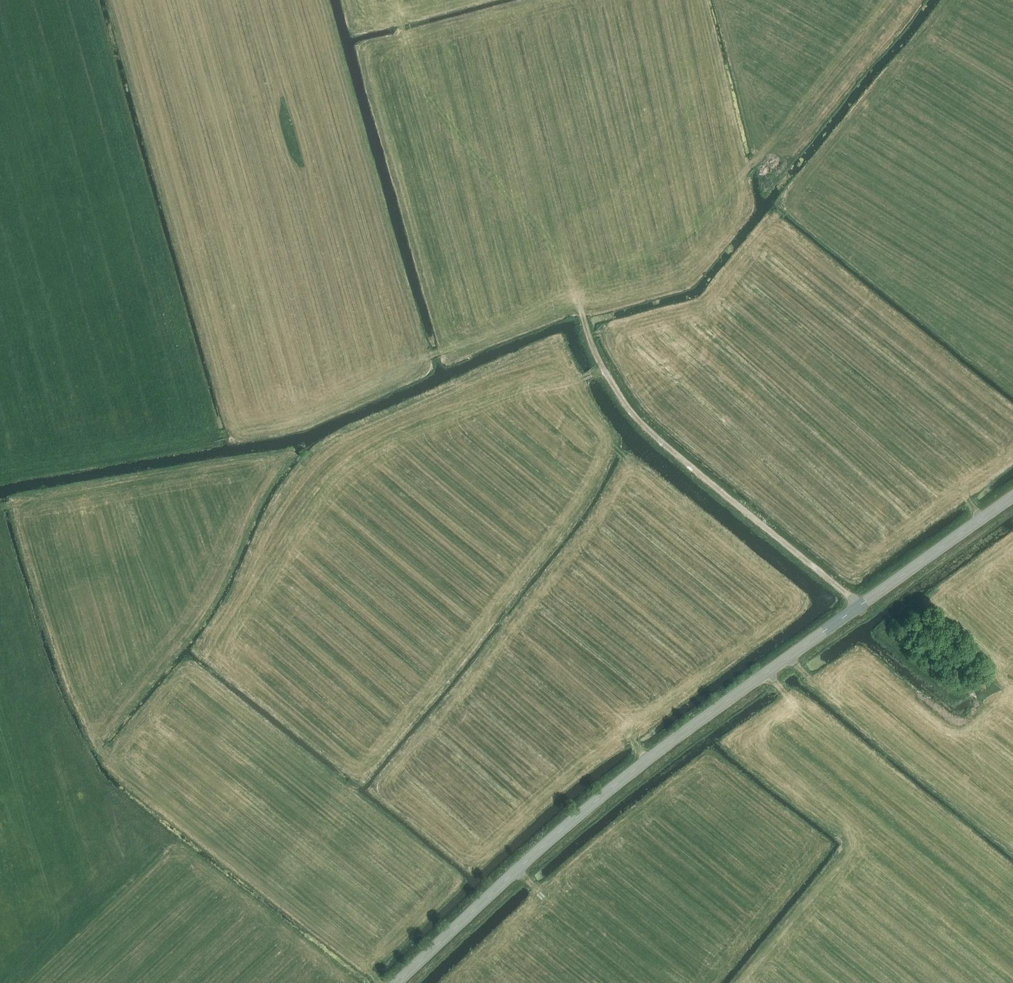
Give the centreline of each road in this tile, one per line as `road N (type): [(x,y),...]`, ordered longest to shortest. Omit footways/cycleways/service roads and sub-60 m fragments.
road 1 (secondary): [(402,982),(591,809),(1012,500)]

